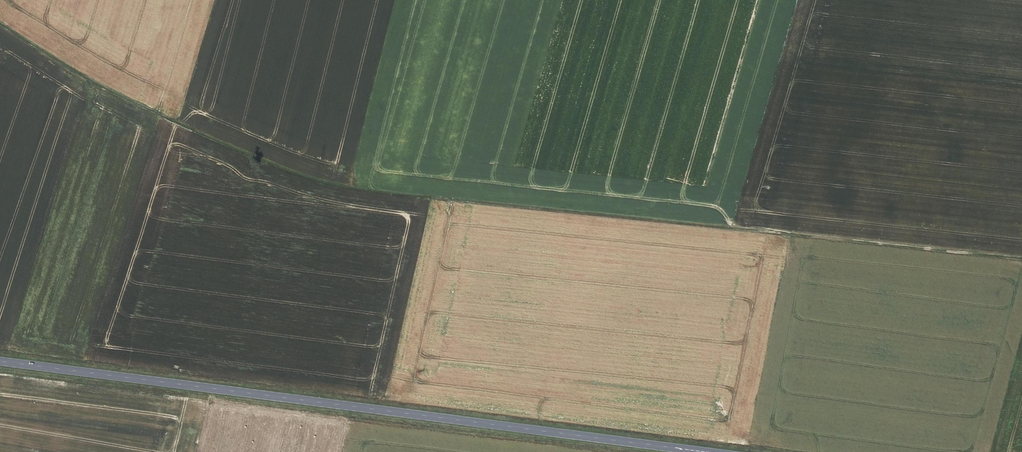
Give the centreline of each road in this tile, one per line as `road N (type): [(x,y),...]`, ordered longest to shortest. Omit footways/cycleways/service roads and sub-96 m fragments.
road 1 (track): [(1021,259),(329,184),(174,122),(0,25)]
road 2 (primary): [(0,361),(707,451)]

